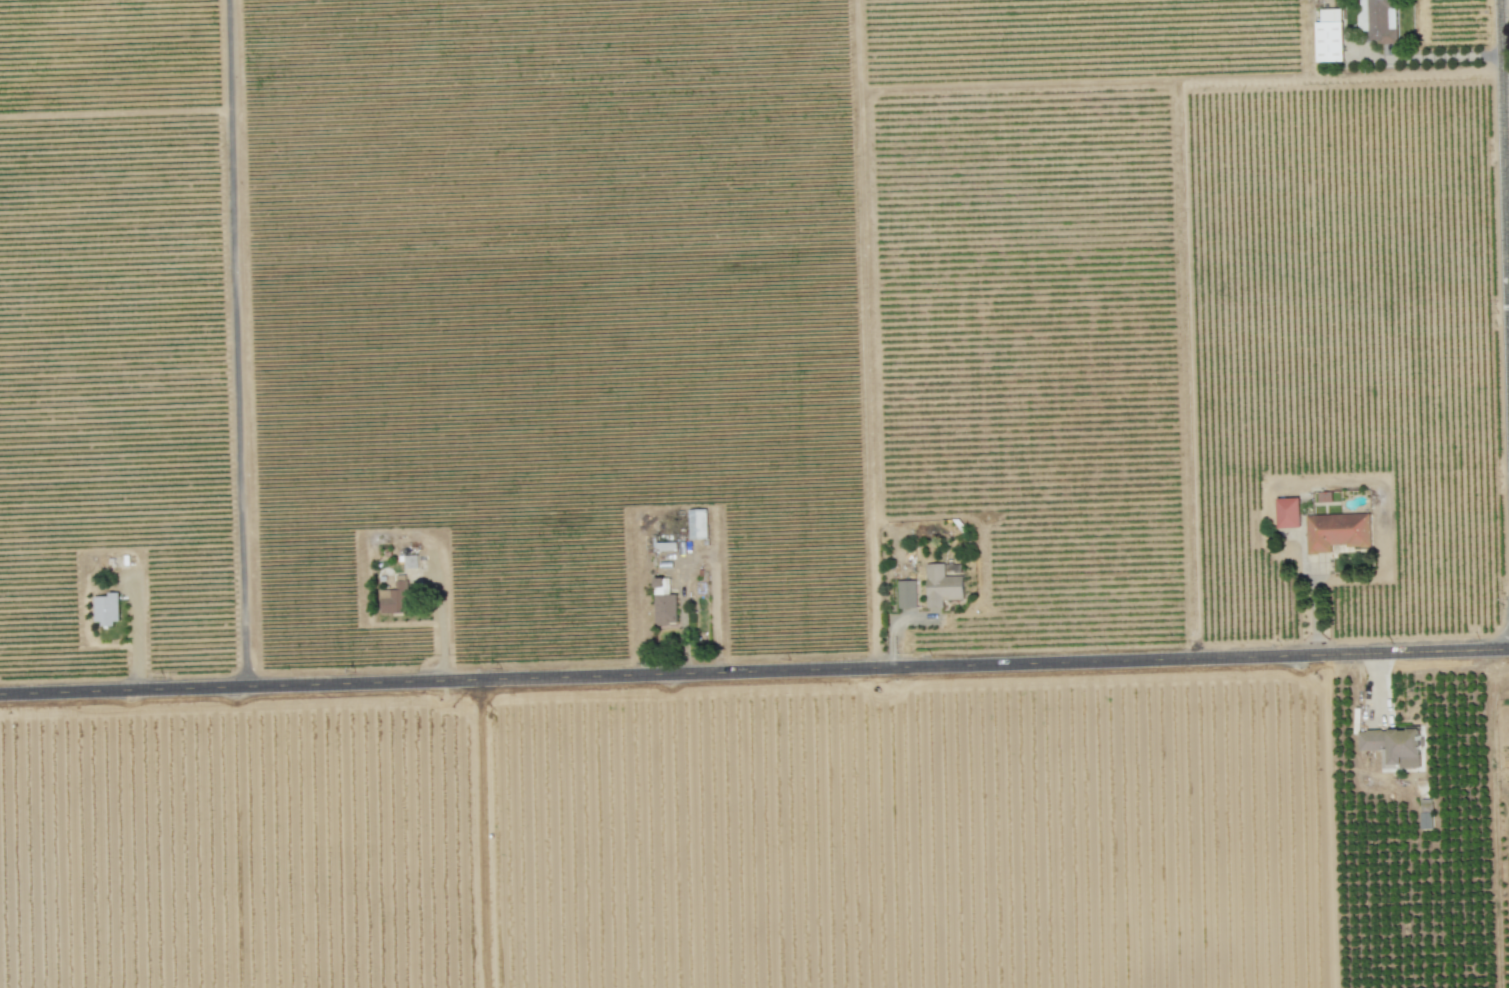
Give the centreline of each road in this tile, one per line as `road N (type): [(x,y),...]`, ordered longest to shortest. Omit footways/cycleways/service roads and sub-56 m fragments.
road 1 (tertiary): [(0,690),(1508,643)]
road 2 (residential): [(1508,208),(1499,0)]

